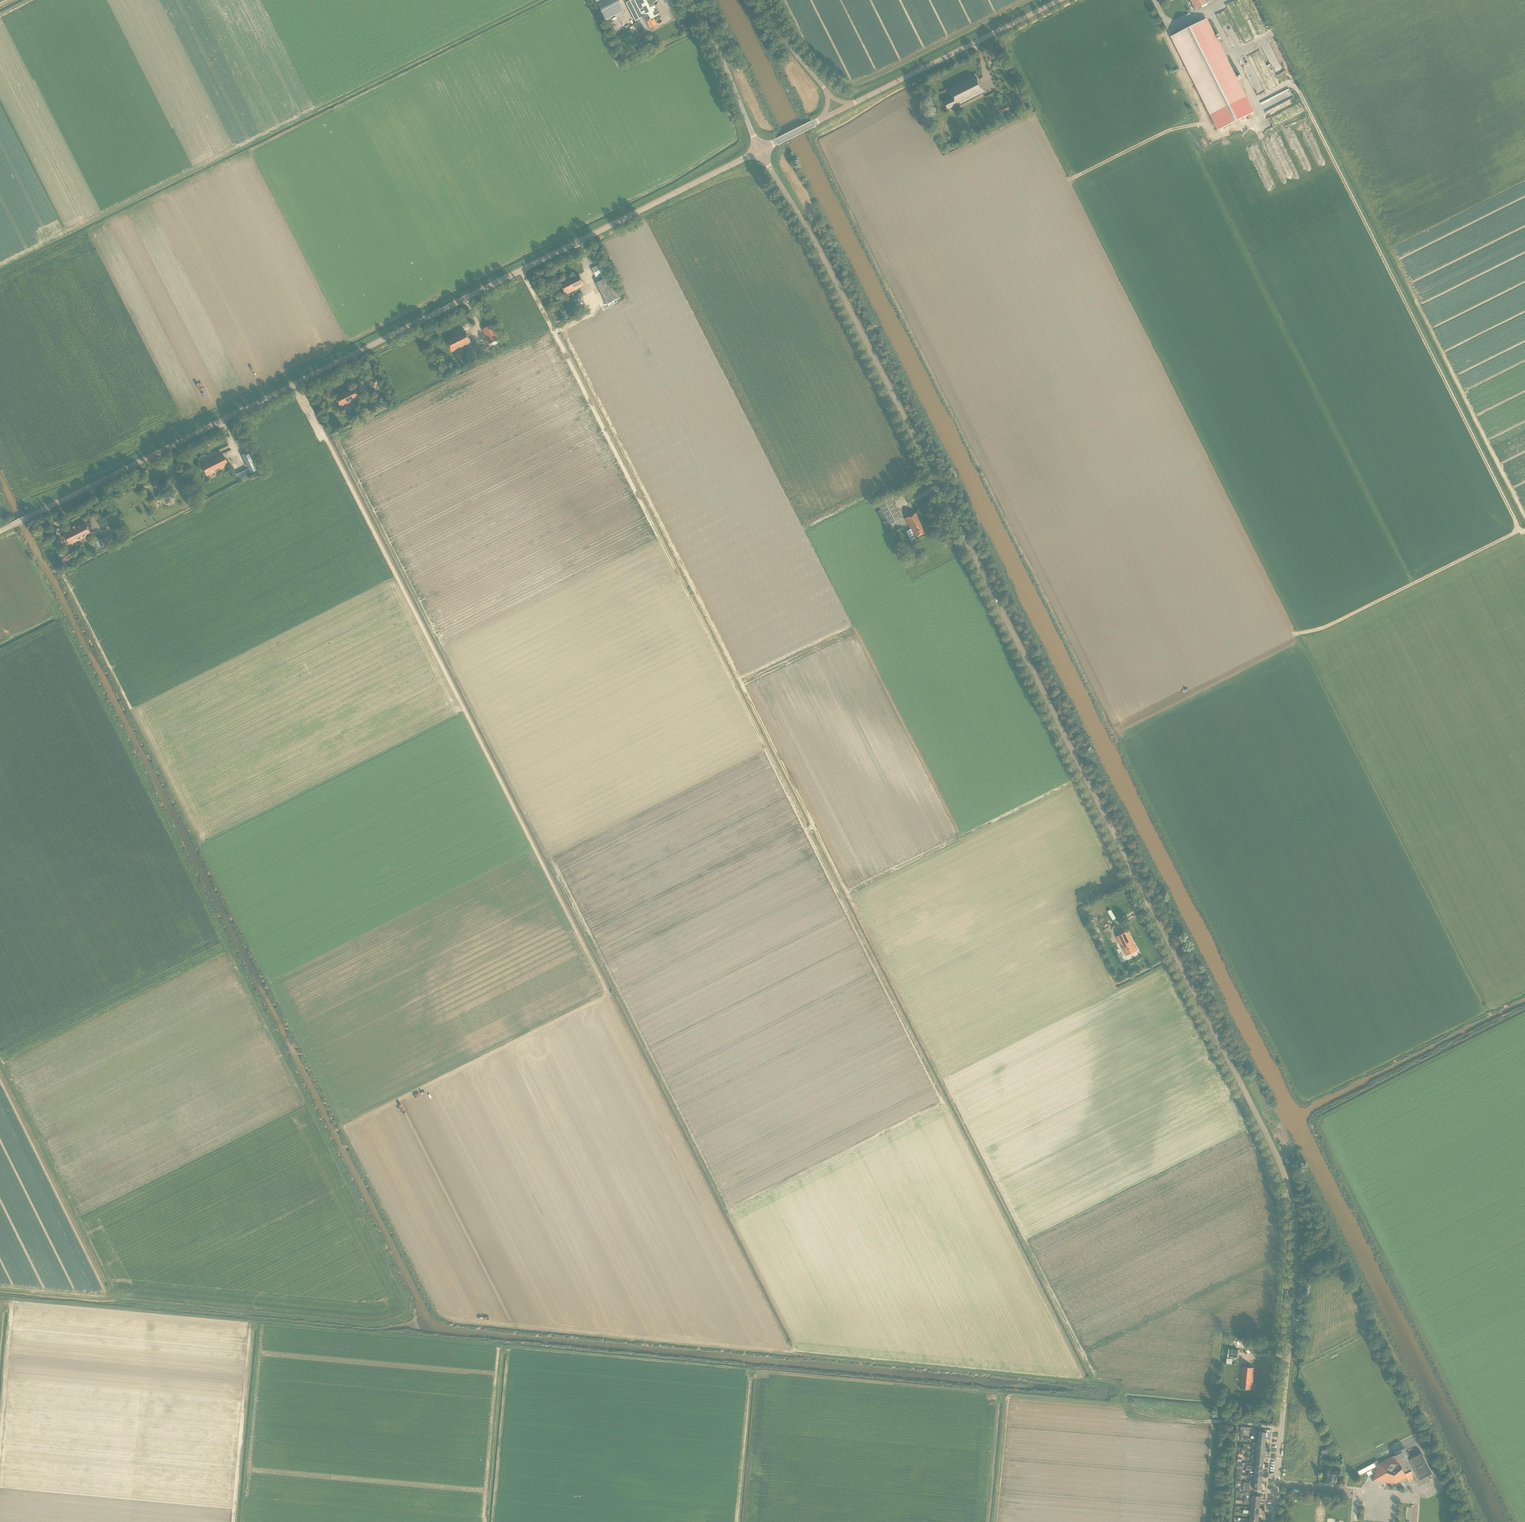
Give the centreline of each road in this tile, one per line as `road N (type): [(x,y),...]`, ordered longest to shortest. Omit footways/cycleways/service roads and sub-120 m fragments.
road 1 (unclassified): [(1281,1427),(1296,1215),(1283,1168),(905,413),(761,154)]
road 2 (unclassified): [(0,531),(761,154)]
road 3 (unclassified): [(837,111),(1058,0)]
road 4 (unclassified): [(761,154),(693,0)]
road 5 (unclassified): [(837,111),(765,0)]

